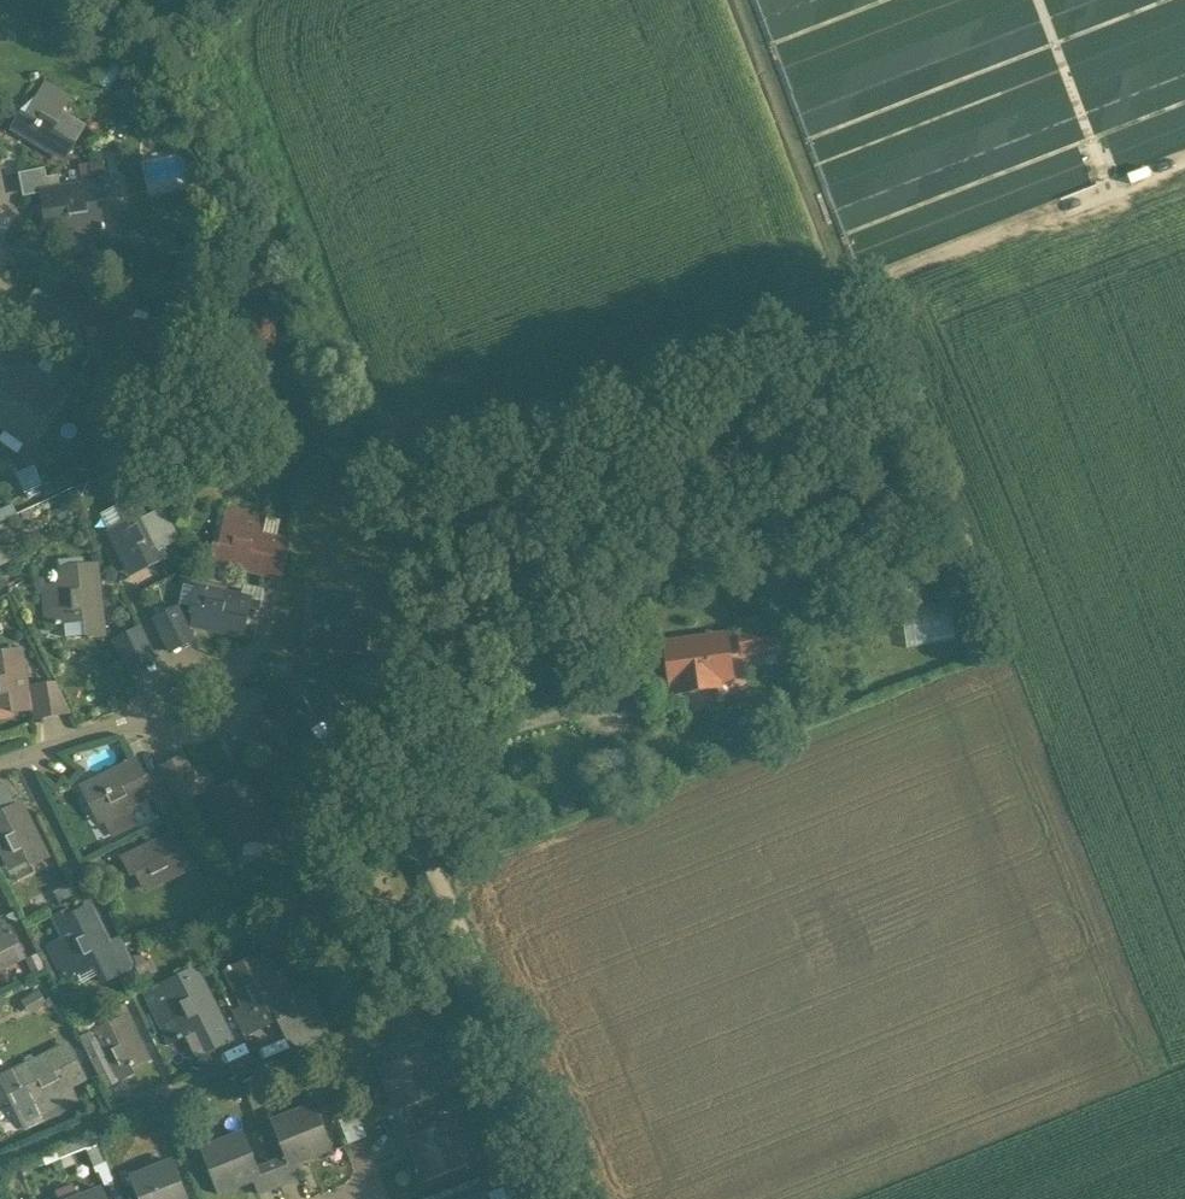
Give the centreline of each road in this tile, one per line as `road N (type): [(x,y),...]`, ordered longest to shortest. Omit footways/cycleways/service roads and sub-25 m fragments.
road 1 (track): [(576,1198),(428,853),(492,686)]
road 2 (residential): [(0,767),(194,703),(428,853)]

